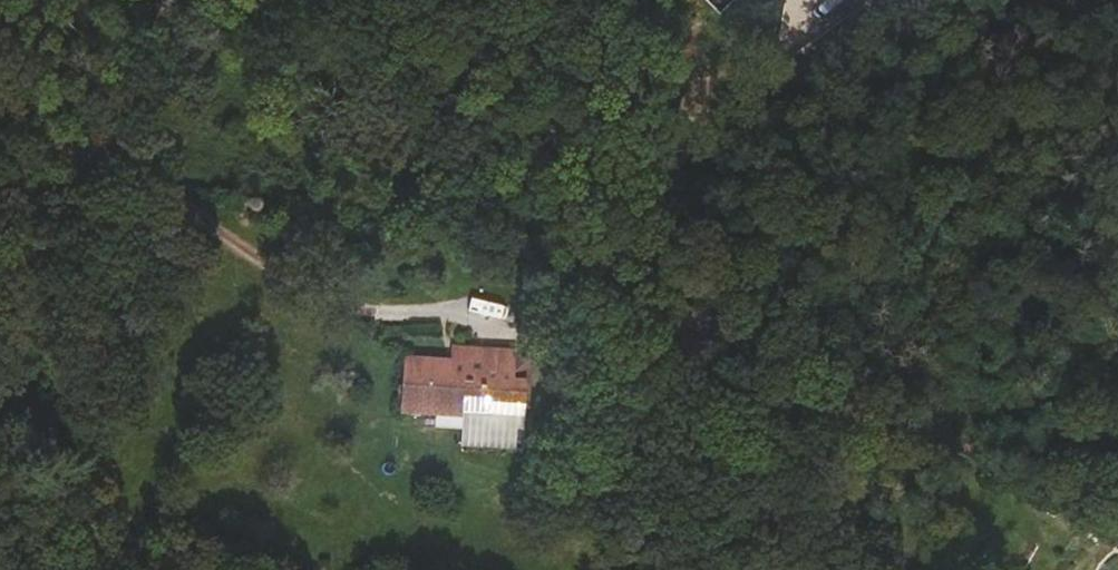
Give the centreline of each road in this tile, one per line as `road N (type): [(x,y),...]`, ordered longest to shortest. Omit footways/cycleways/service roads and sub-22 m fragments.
road 1 (track): [(0,129),(170,176)]

